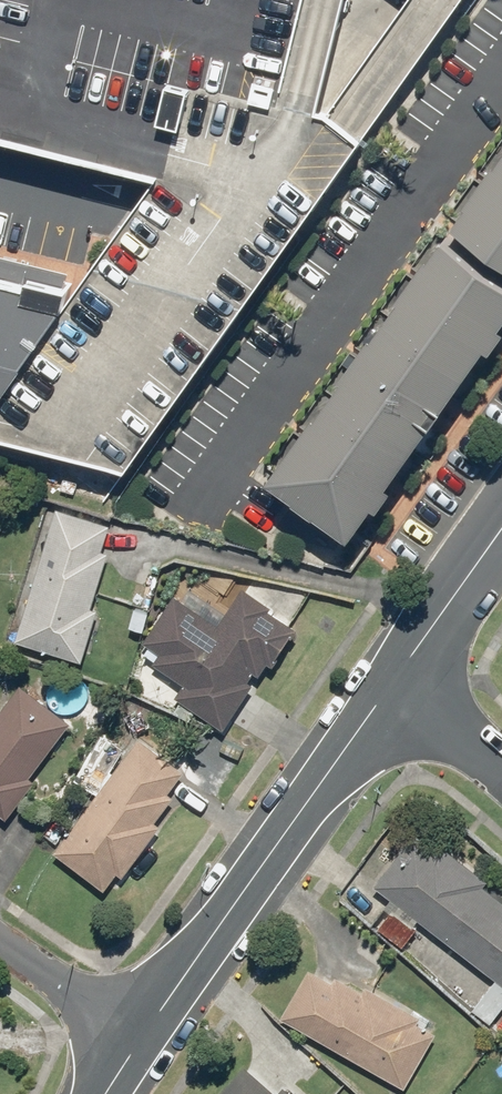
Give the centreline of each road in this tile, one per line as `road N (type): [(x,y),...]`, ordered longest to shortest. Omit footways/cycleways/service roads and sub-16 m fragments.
road 1 (residential): [(148,1026),(397,679)]
road 2 (residential): [(397,679),(501,517)]
road 3 (residential): [(0,934),(148,1026)]
road 4 (residential): [(397,679),(501,770)]

